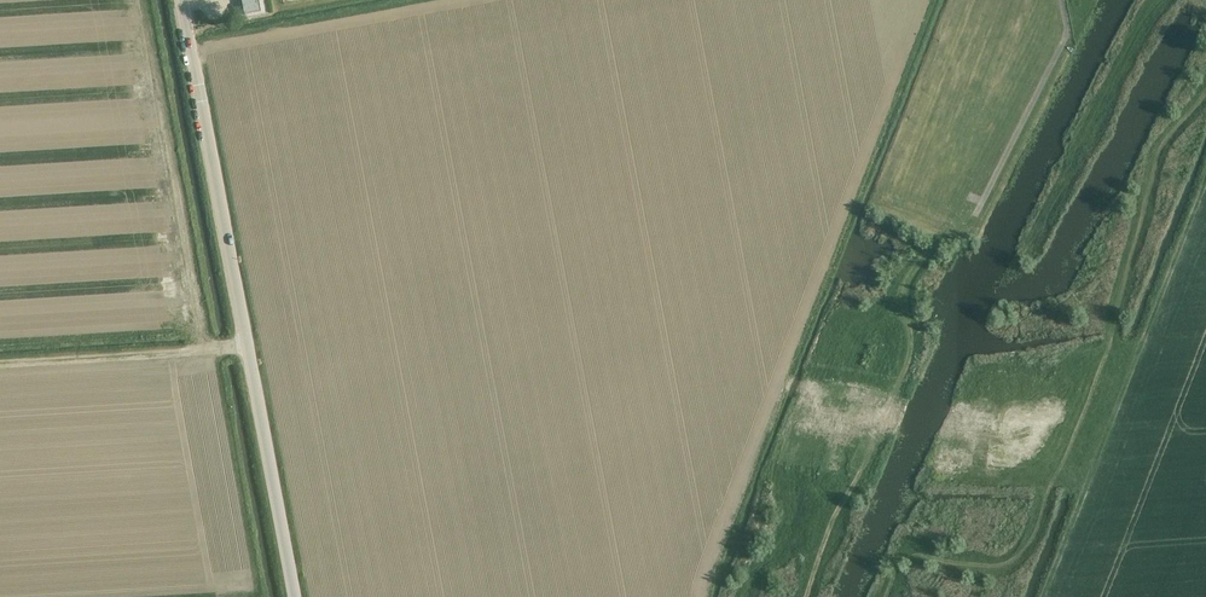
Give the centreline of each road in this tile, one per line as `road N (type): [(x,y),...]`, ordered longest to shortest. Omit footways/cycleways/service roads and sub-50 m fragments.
road 1 (unclassified): [(294,596),(181,0)]
road 2 (track): [(804,596),(818,538),(903,374),(909,281),(944,236),(977,215)]

